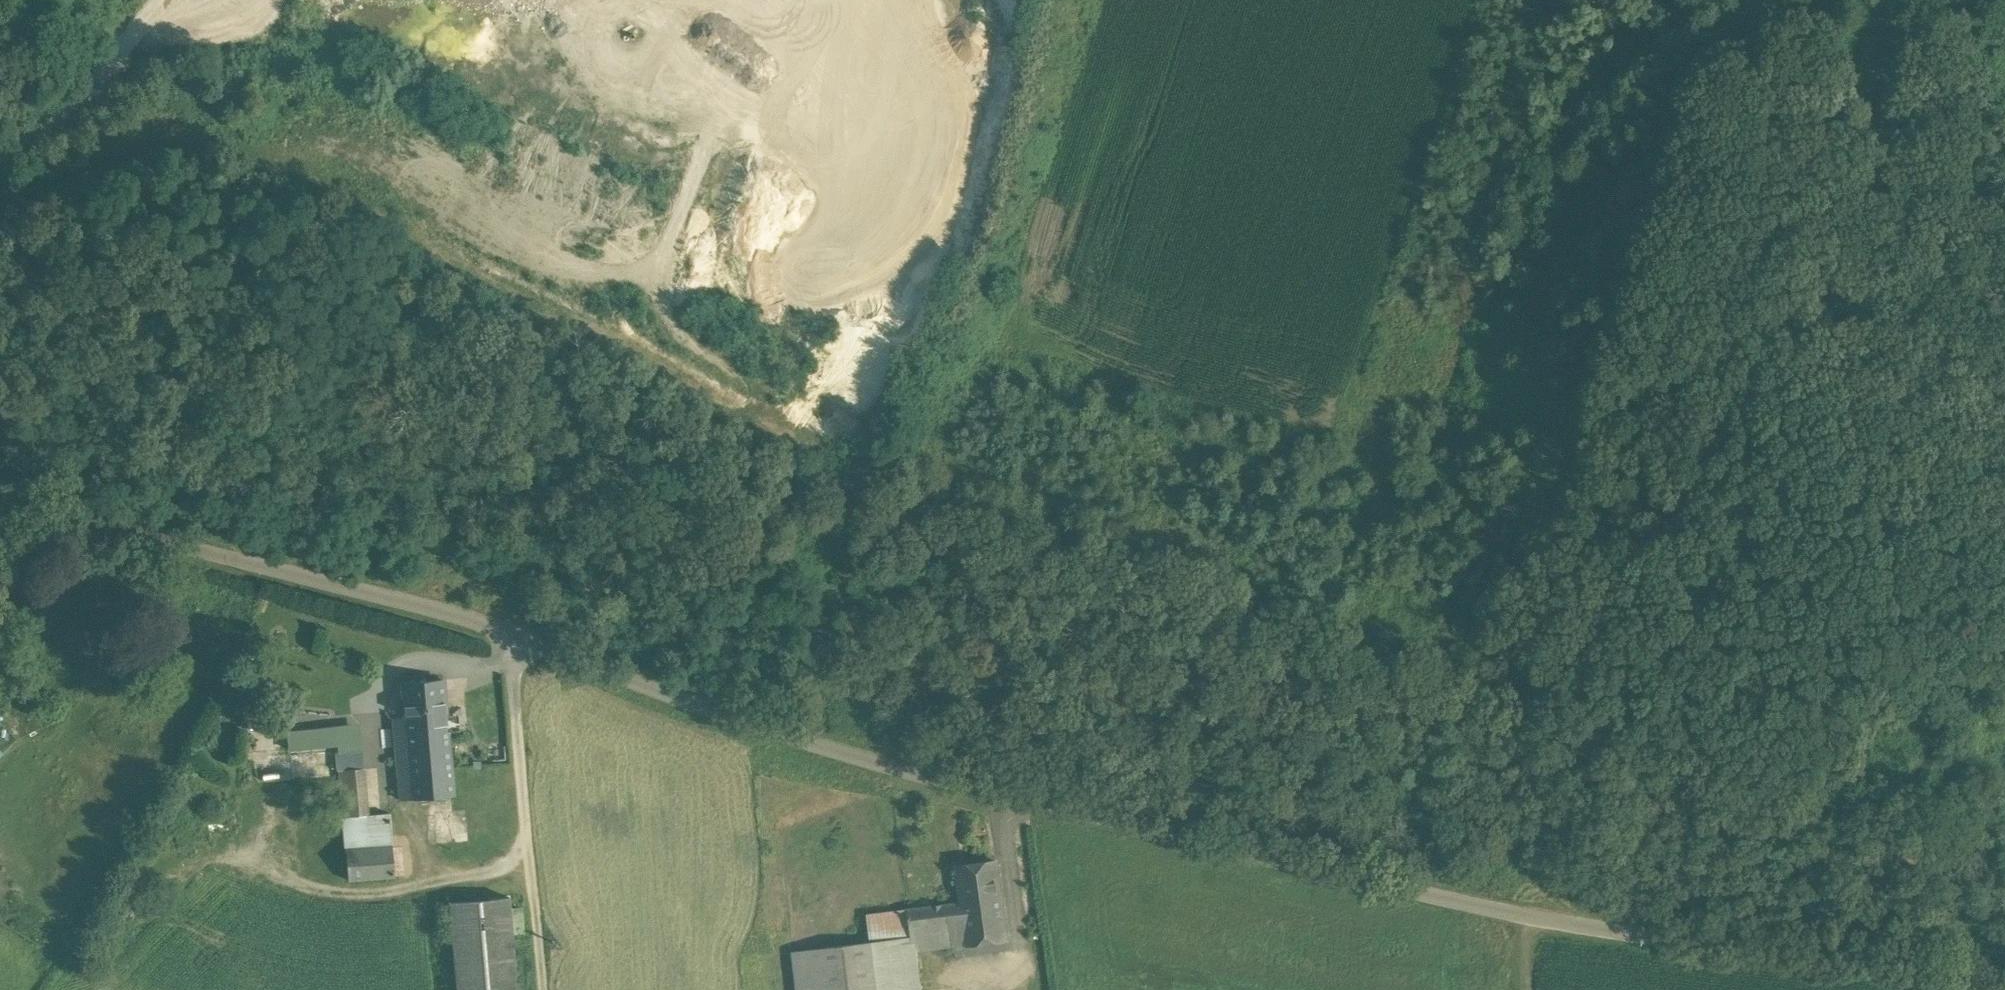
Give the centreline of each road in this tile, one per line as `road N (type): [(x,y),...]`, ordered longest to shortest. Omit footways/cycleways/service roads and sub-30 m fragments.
road 1 (unclassified): [(2004,984),(1632,934),(1016,808),(284,572),(0,501)]
road 2 (track): [(513,644),(543,989)]

